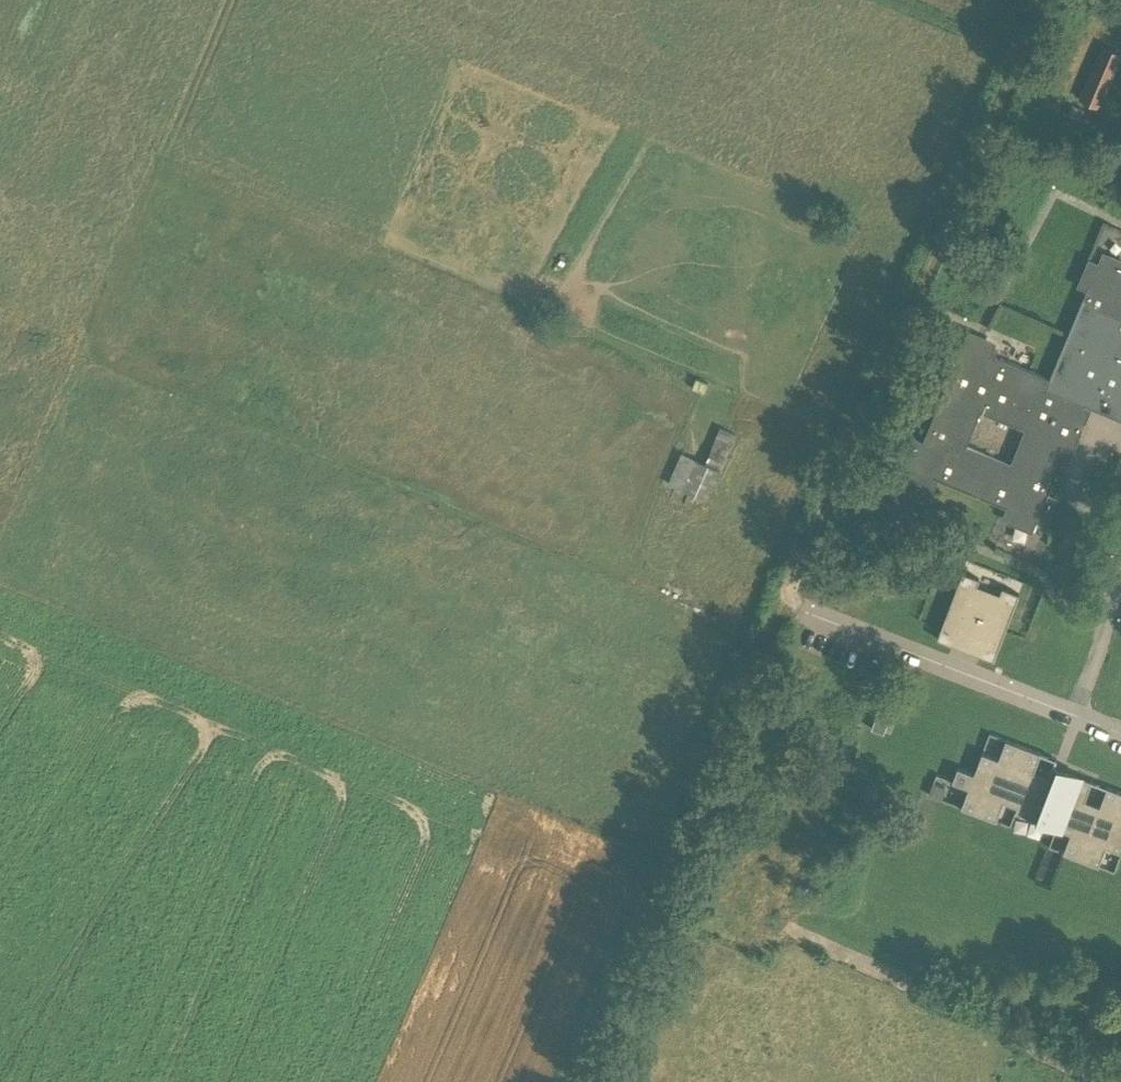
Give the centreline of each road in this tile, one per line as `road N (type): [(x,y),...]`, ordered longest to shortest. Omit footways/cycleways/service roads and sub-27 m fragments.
road 1 (track): [(560,1081),(1043,0)]

